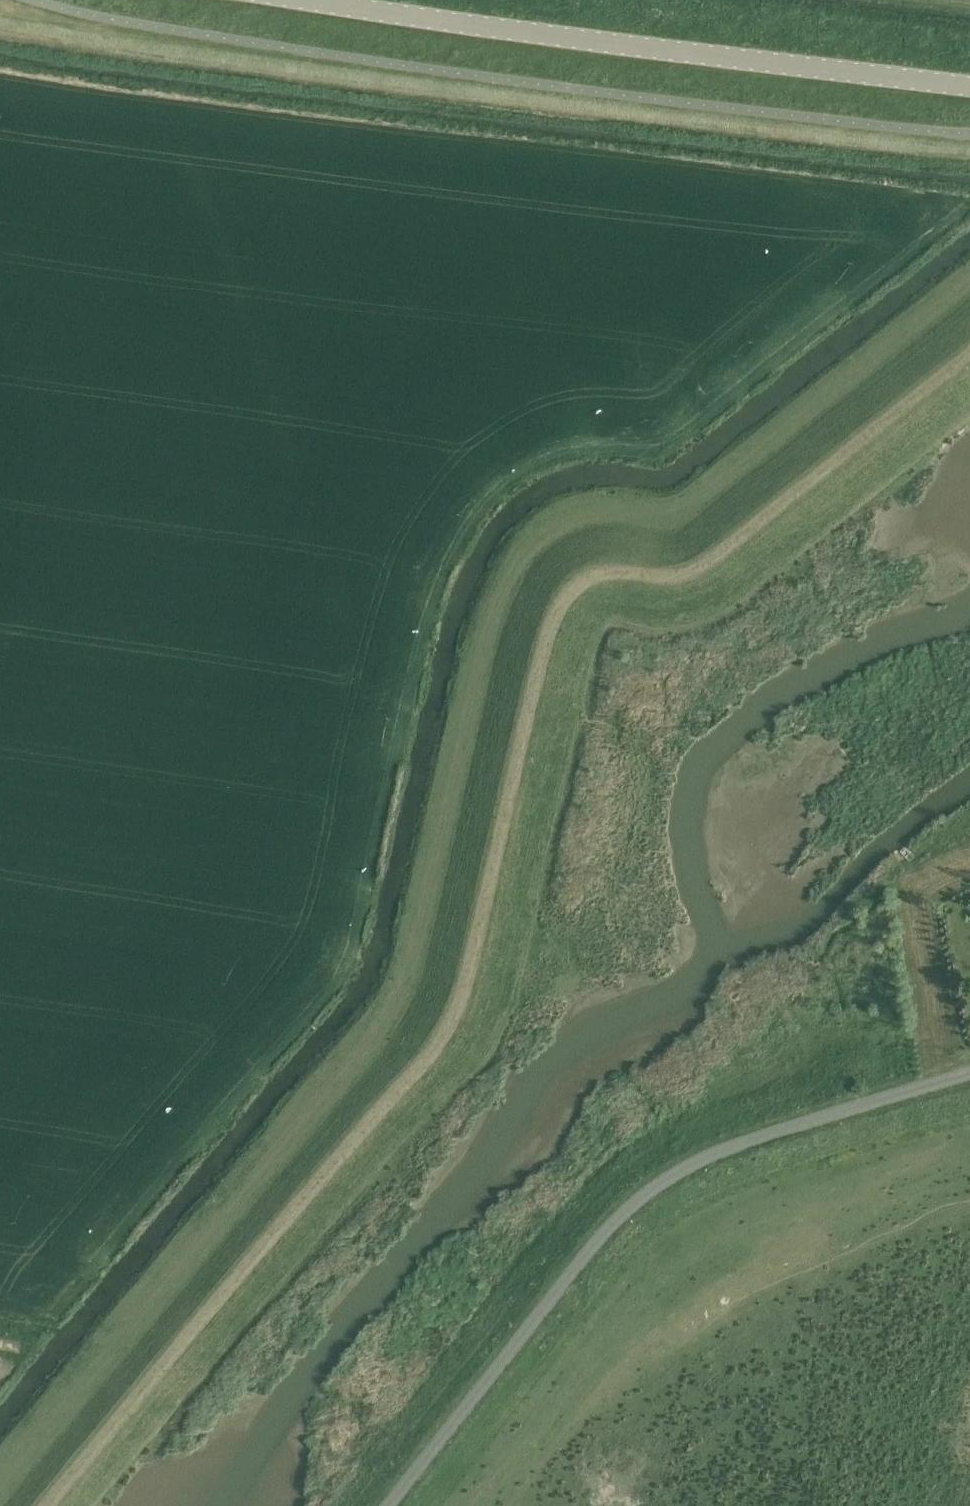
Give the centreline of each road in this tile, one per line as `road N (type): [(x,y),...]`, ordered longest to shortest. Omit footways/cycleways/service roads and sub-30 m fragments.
road 1 (residential): [(383,1505),(638,1191),(687,1160),(969,1060)]
road 2 (secondary): [(325,0),(969,85)]

